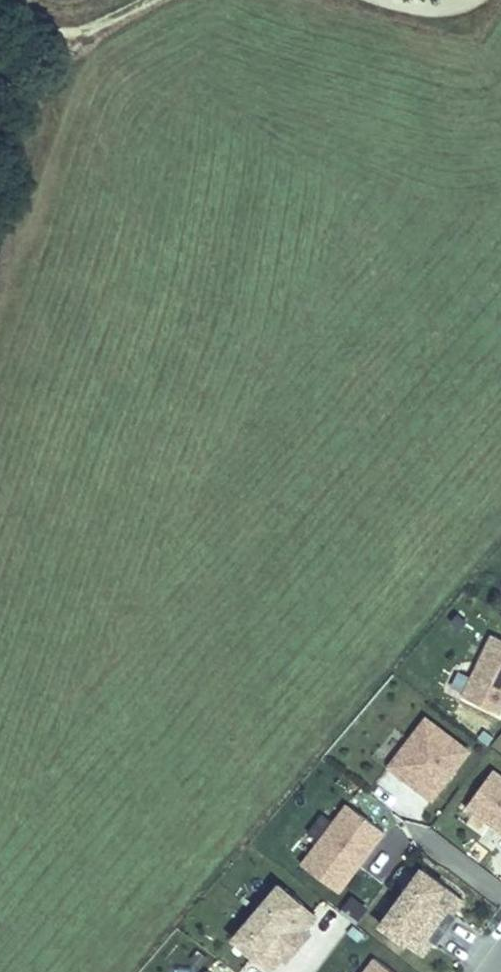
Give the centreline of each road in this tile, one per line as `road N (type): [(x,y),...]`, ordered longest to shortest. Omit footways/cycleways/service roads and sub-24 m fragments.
road 1 (track): [(200,0),(91,62),(56,94),(0,255)]
road 2 (track): [(0,8),(36,28),(67,31),(143,0)]

